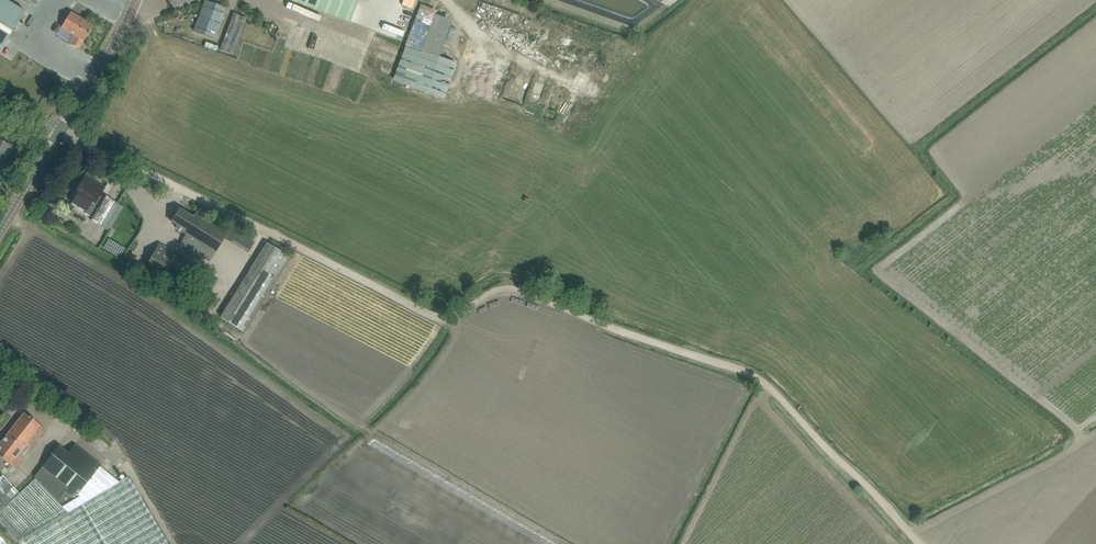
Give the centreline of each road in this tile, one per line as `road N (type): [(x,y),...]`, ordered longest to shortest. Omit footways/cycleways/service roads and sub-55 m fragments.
road 1 (track): [(919,543),(760,379),(518,292),(496,293),(457,315),(430,314),(58,134)]
road 2 (tertiary): [(58,134),(132,0)]

